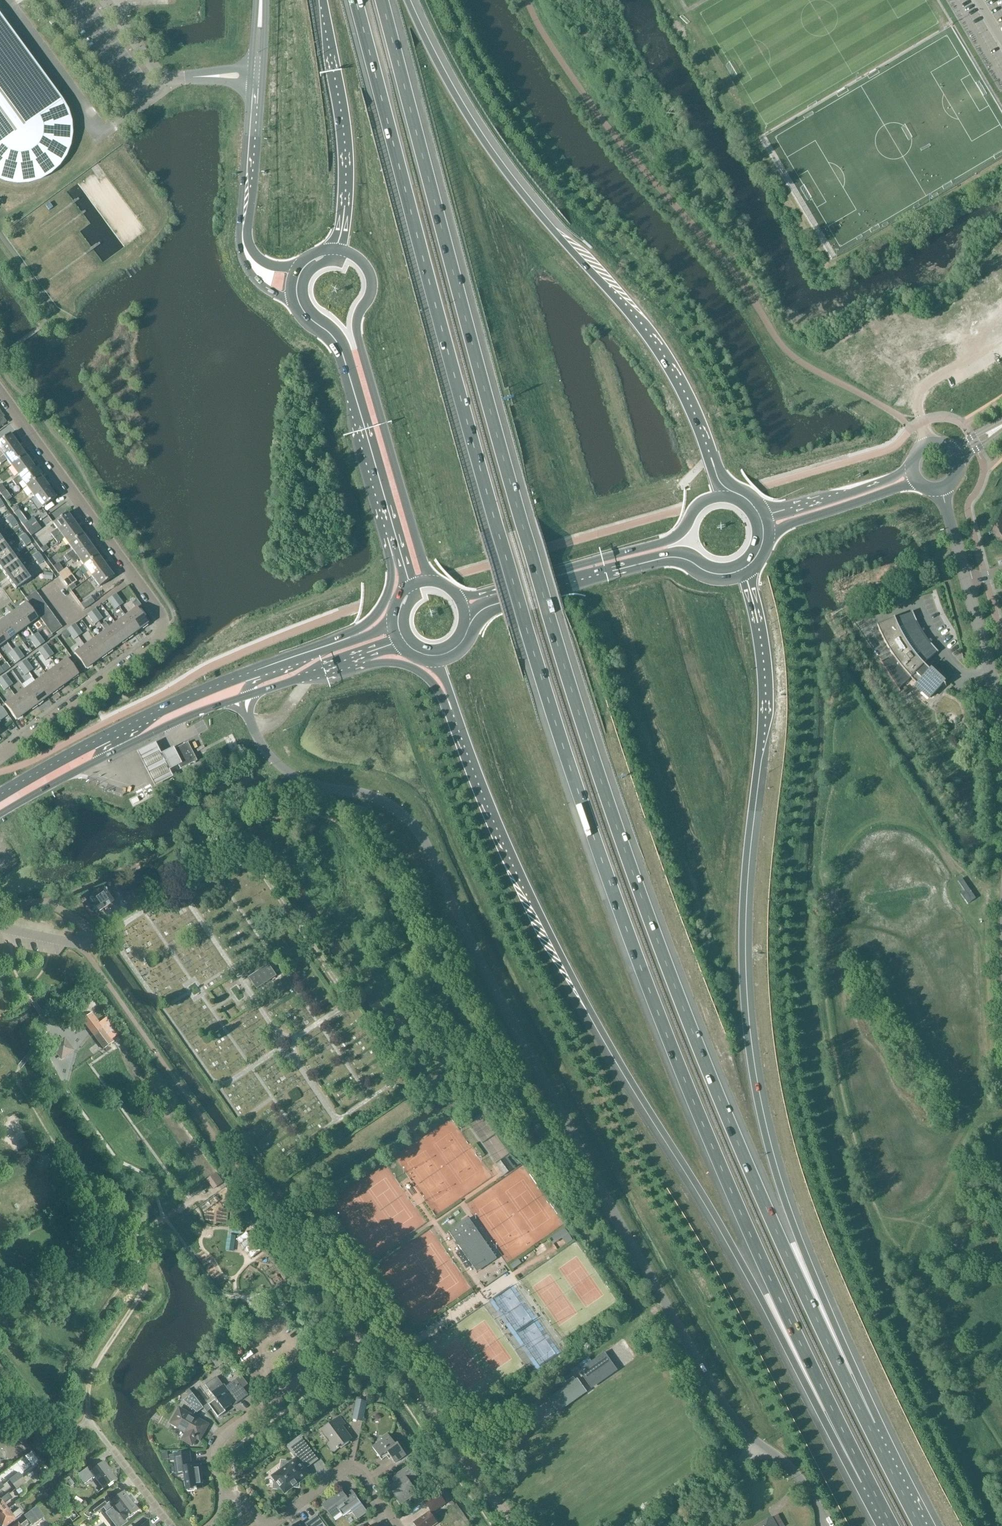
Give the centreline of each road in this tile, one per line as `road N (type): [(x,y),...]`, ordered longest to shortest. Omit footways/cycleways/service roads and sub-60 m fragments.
road 1 (motorway): [(354,0),(498,535),(598,851),(739,1211),(868,1481)]
road 2 (motorway): [(868,1425),(783,1246),(619,841),(522,528),(381,0)]
road 3 (unclassified): [(243,697),(281,768),(317,786),(375,797),(421,834),(502,1004),(724,1406),(756,1448)]
road 4 (motorway): [(458,715),(514,857),(578,988),(868,1481)]
road 5 (motorway): [(868,1425),(784,1200),(750,1059),(742,930),(761,711),(755,631)]
road 6 (motorway): [(705,452),(654,349),(497,161),(407,0)]
road 7 (unclassified): [(0,755),(157,640),(164,623),(0,396)]
road 8 (secondary): [(342,251),(309,272),(304,303),(343,345),(415,587)]
road 9 (secondary): [(433,584),(357,337),(369,276),(342,251)]
road 10 (secondary): [(728,500),(699,506),(666,542),(458,599)]
road 11 (secondary): [(0,815),(173,724),(243,697)]
road 12 (secondary): [(243,679),(111,734),(0,795)]
road 13 (secondary): [(292,301),(336,352),(388,538)]
road 14 (unclassified): [(222,1496),(217,1443),(358,1339),(379,1340)]
road 15 (secondary): [(388,538),(391,582),(374,618),(243,679)]
road 16 (residential): [(511,1525),(379,1340)]
road 17 (motorway): [(323,0),(349,140),(349,199)]
road 18 (secondary): [(254,267),(243,242),(256,79)]
road 19 (residential): [(396,1525),(358,1469),(342,1470),(282,1520),(262,1523)]
road 20 (tertiary): [(769,537),(918,482)]
road 21 (unclassified): [(929,444),(921,391),(1001,340)]
road 22 (secondary): [(601,575),(672,562),(713,580),(742,576)]
road 23 (secondary): [(393,623),(256,674)]
road 24 (secondary): [(601,575),(679,552),(715,569),(739,564)]
road 25 (unclassified): [(967,583),(1001,718)]
road 26 (unclassified): [(102,0),(162,76),(201,77)]
road 27 (tertiary): [(912,467),(786,510)]
road 28 (secondary): [(243,697),(358,660)]
road 29 (motorway): [(358,660),(417,671),(458,715)]

